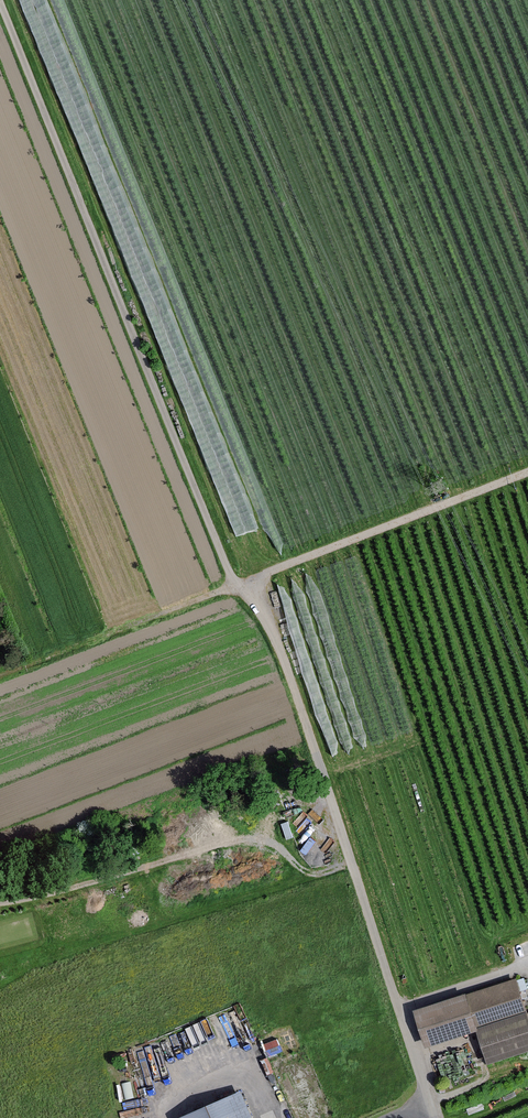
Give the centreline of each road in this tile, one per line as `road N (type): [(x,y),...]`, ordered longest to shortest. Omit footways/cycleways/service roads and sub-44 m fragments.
road 1 (track): [(0,4),(233,585),(254,579),(434,1117)]
road 2 (track): [(254,579),(527,474)]
road 3 (track): [(0,679),(233,585)]

